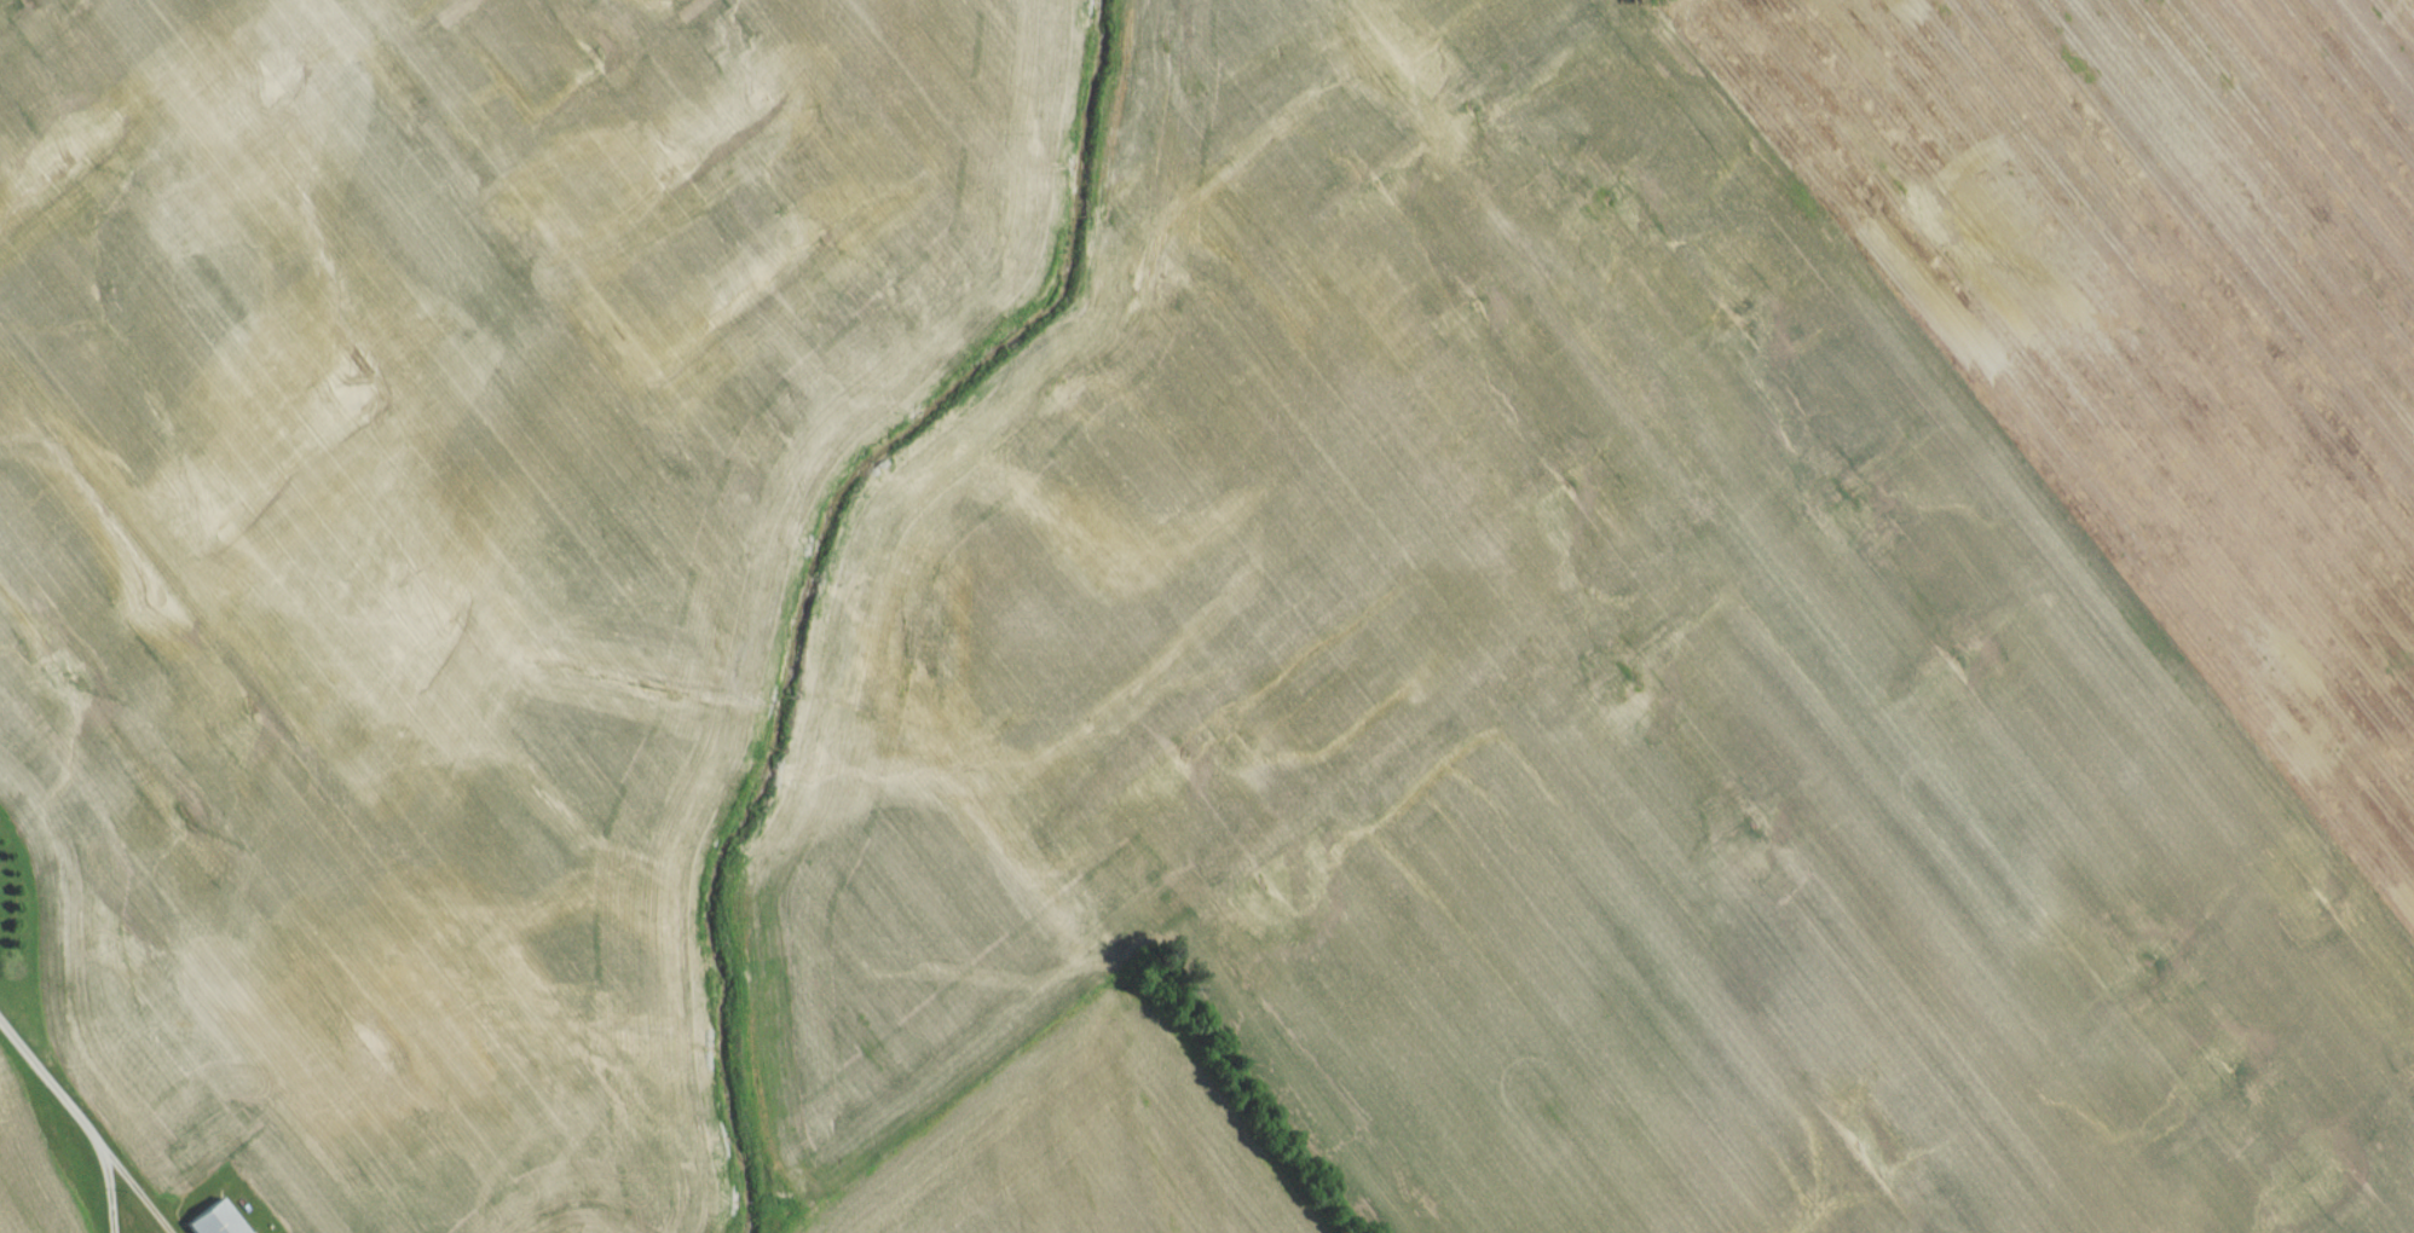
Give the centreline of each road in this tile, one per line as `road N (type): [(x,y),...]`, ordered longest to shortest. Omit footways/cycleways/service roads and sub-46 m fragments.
road 1 (residential): [(187,1232),(0,1006)]

